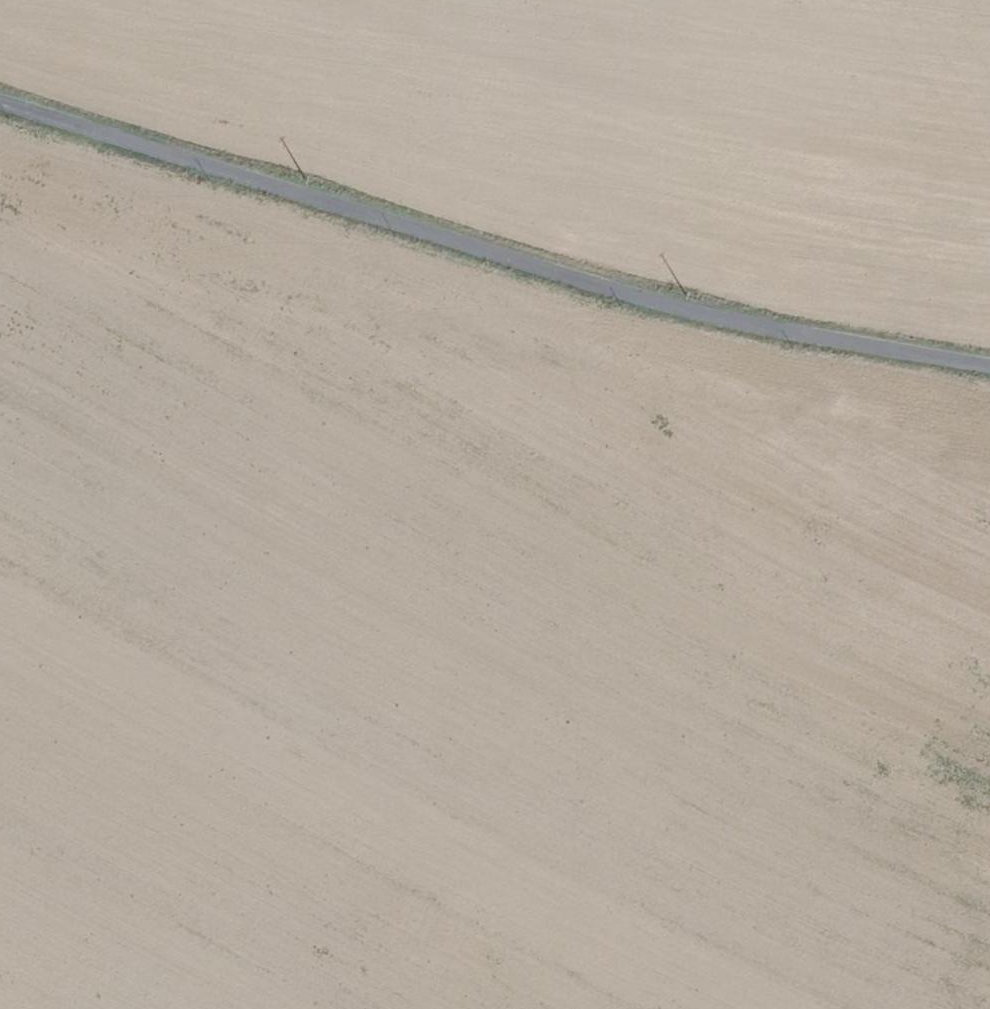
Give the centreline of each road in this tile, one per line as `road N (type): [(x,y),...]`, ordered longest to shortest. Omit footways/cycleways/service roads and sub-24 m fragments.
road 1 (unclassified): [(0,113),(304,214),(989,357)]

